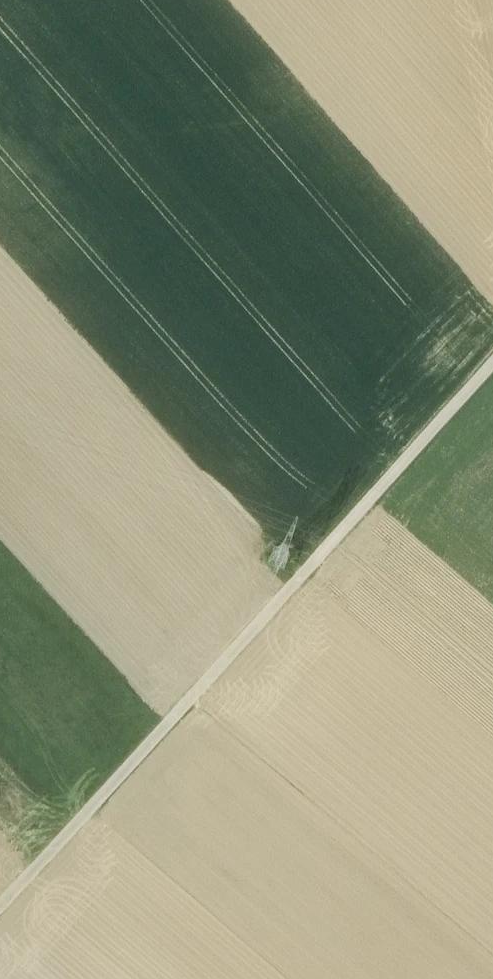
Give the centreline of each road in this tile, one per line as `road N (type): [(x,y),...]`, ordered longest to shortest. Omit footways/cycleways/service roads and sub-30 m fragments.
road 1 (track): [(0,906),(492,361)]

